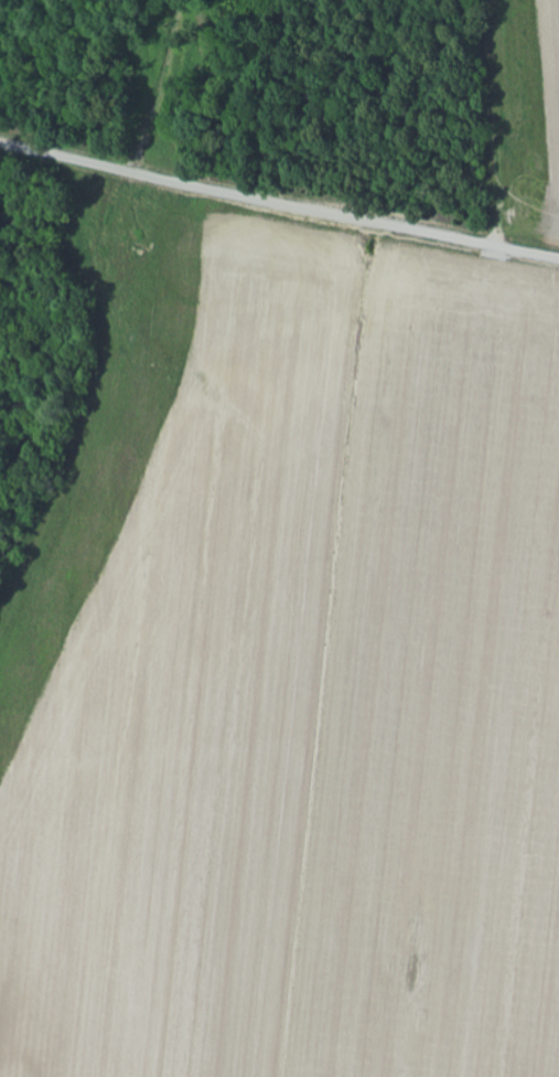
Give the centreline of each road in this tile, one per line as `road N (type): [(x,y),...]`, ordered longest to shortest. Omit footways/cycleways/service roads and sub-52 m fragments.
road 1 (residential): [(0,144),(558,258)]

